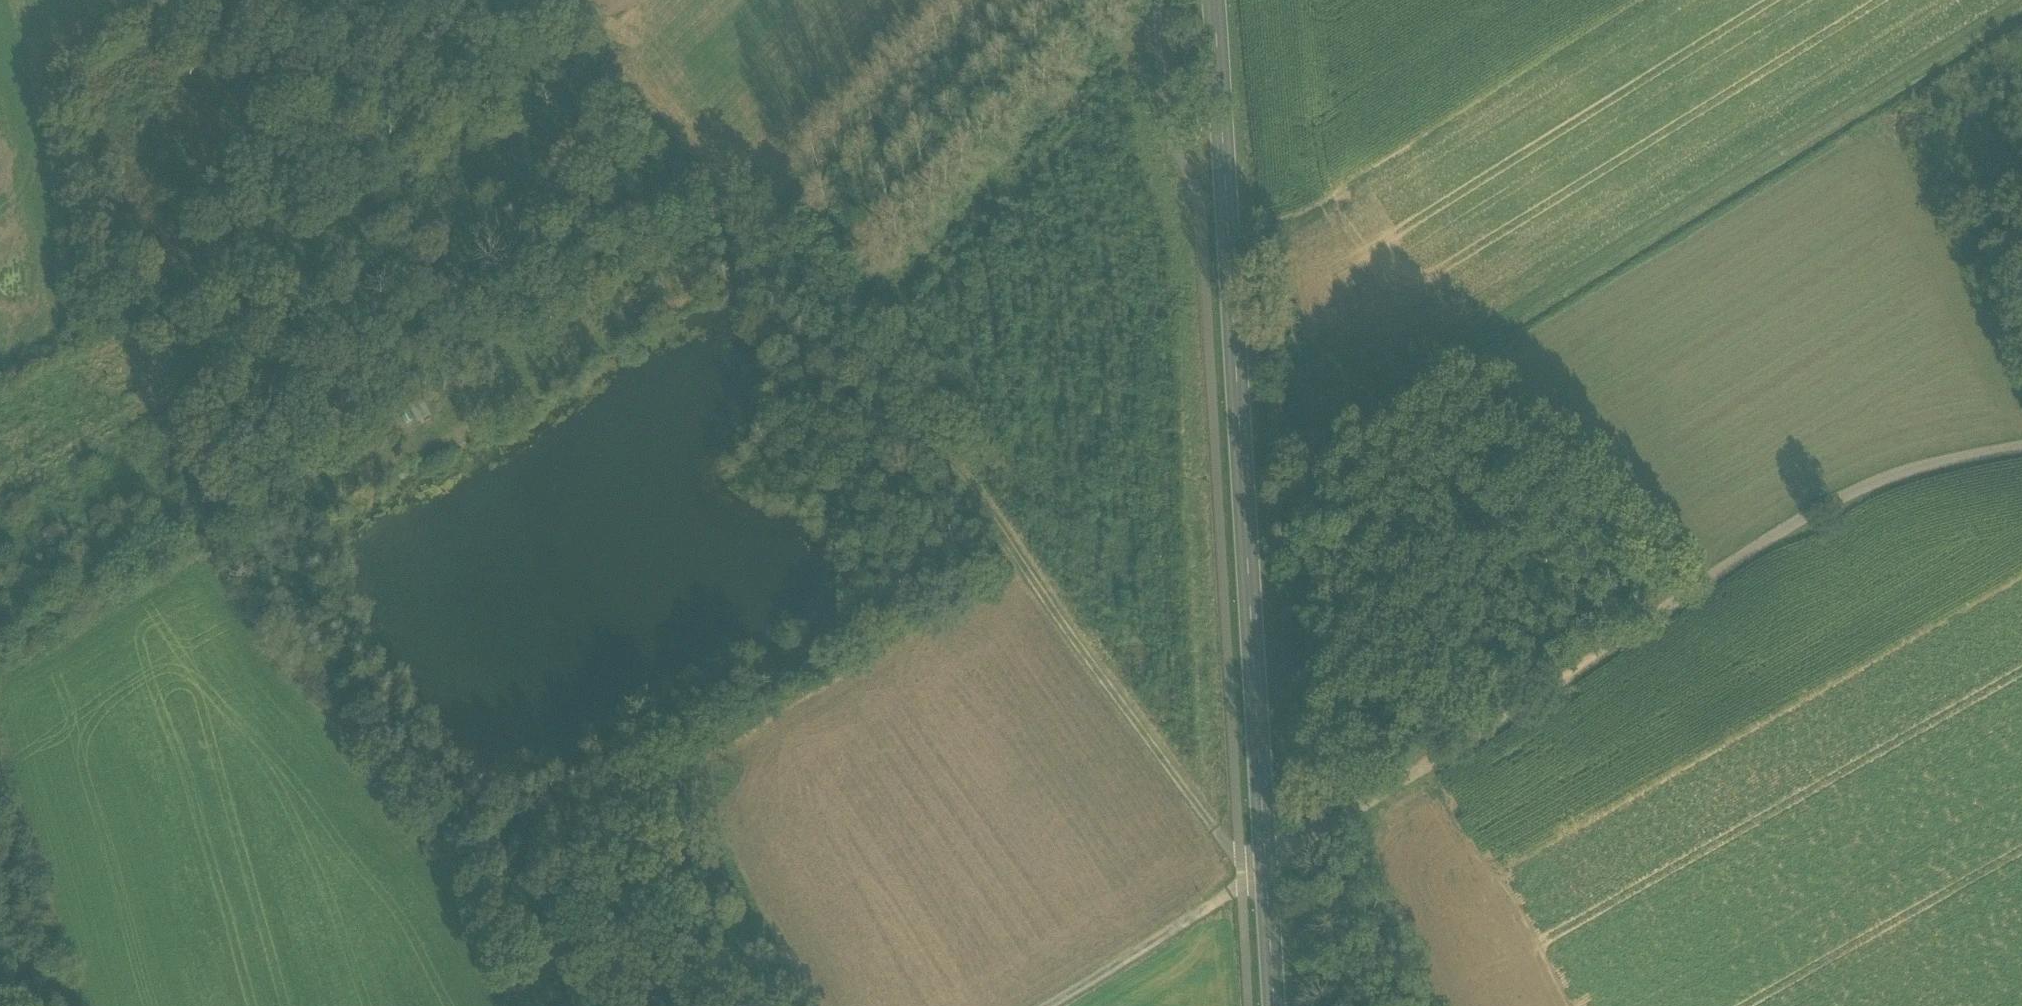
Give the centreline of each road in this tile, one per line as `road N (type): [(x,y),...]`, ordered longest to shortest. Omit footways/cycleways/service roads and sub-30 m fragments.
road 1 (track): [(1264,859),(1239,854),(1214,829),(1059,607),(758,208),(498,0)]
road 2 (unclassified): [(2021,454),(1917,474),(1858,496),(1425,772),(1264,859)]
road 3 (tertiary): [(1211,0),(1264,859)]
road 4 (track): [(1264,859),(1241,886),(1046,1005)]
road 5 (tertiary): [(1264,859),(1273,1005)]

